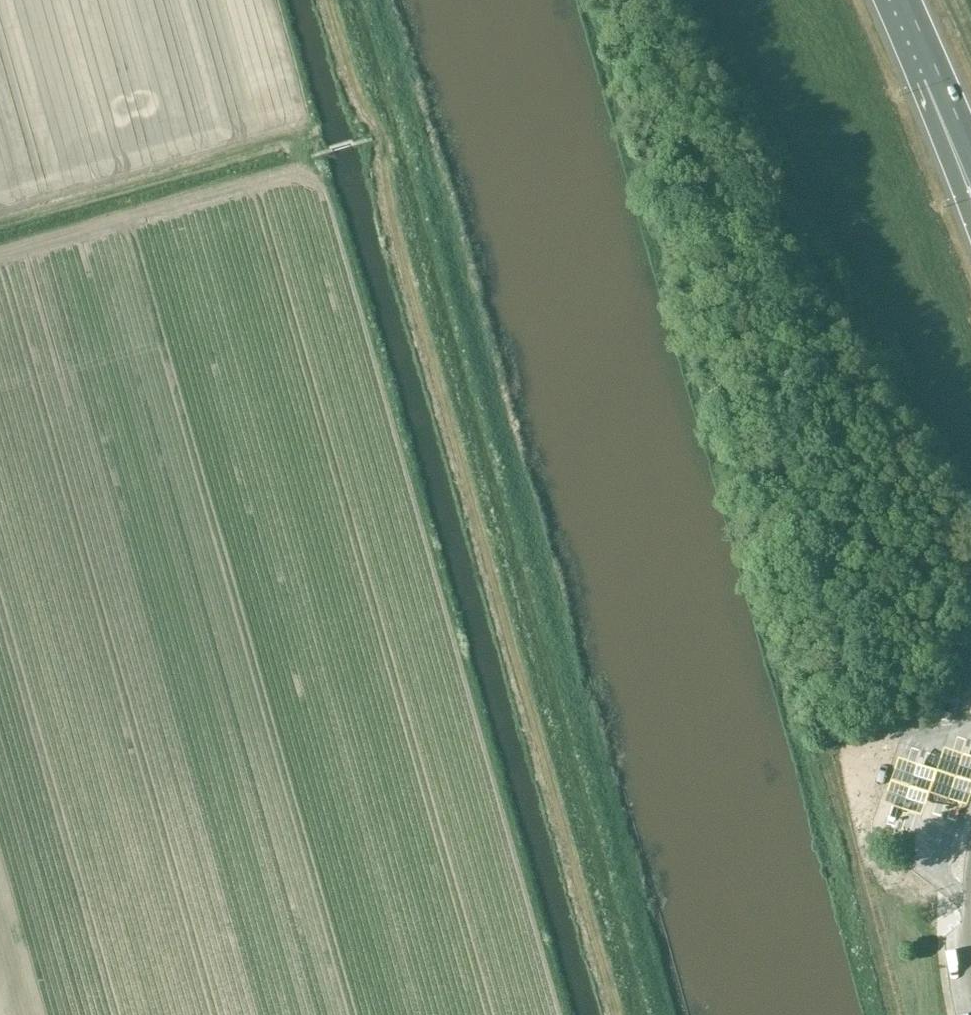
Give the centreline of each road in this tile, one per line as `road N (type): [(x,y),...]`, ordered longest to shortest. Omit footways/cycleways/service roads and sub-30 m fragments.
road 1 (motorway): [(925,46),(918,85),(970,223)]

